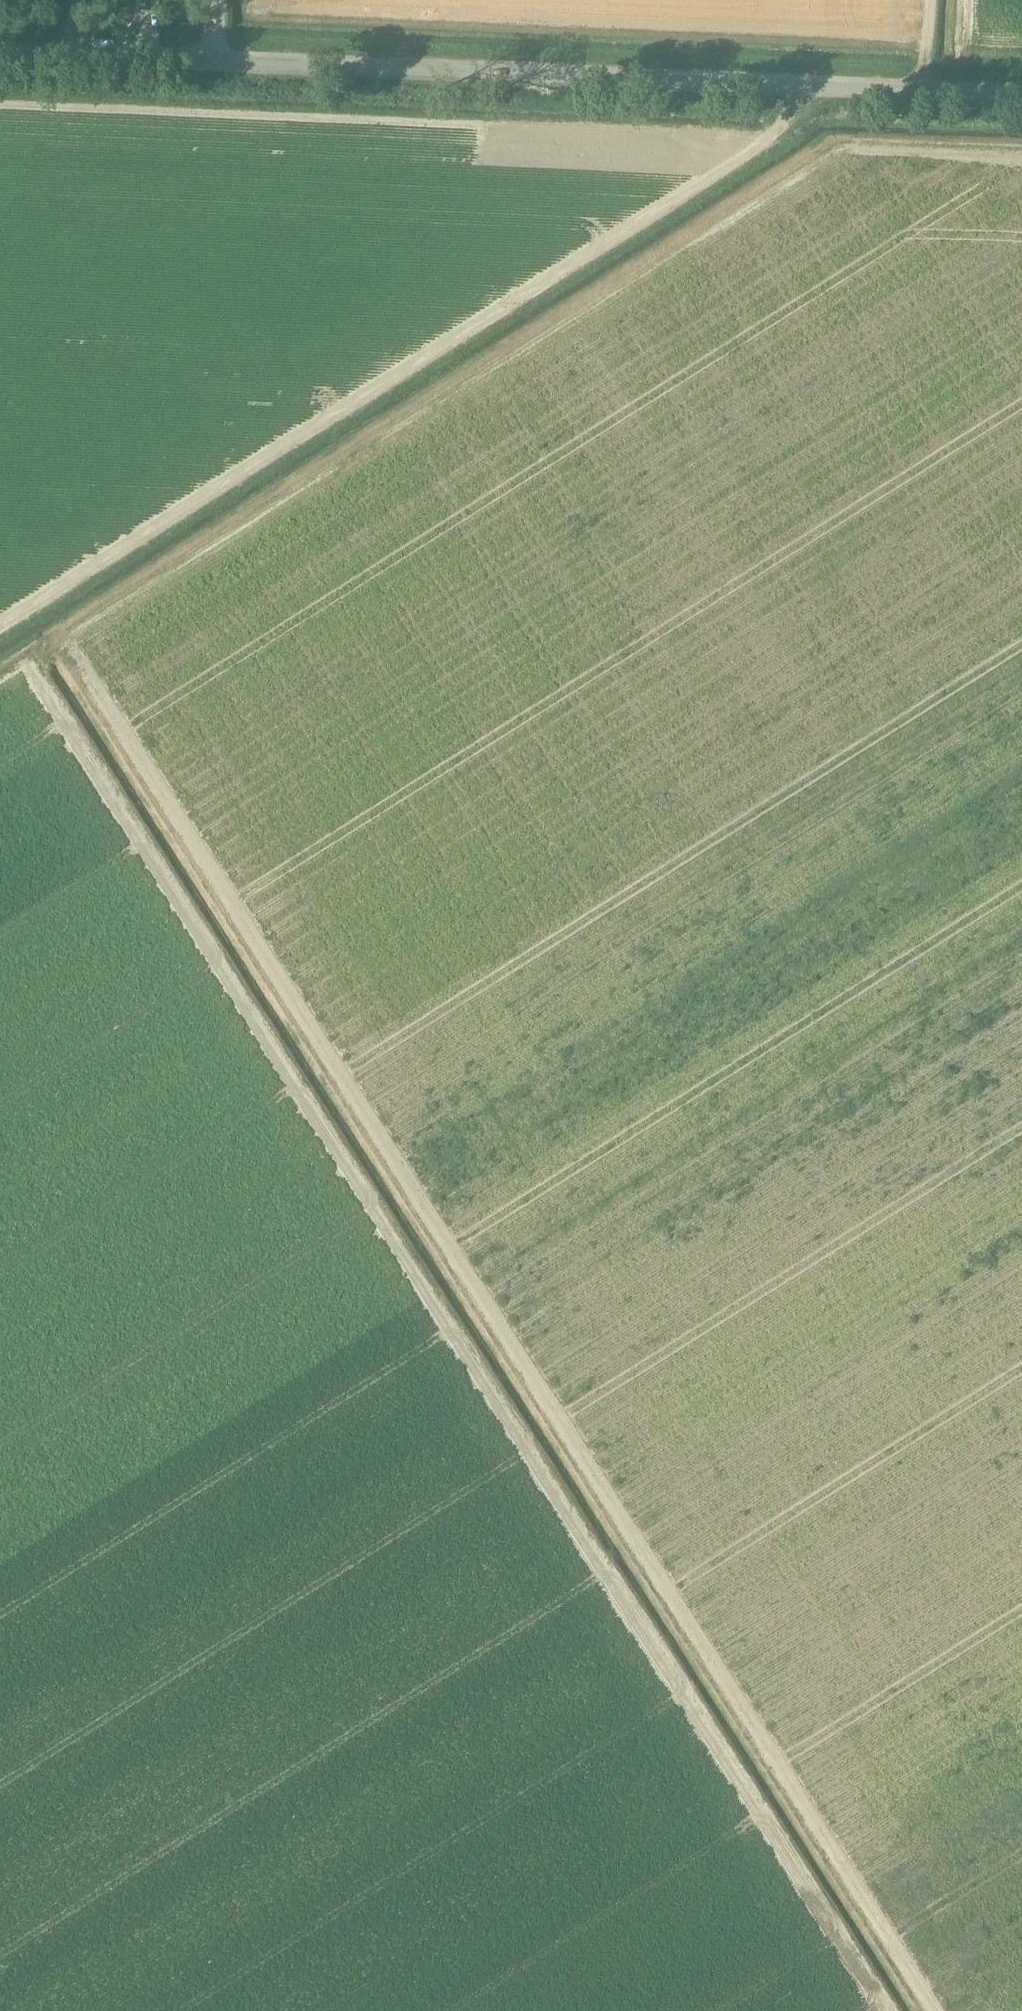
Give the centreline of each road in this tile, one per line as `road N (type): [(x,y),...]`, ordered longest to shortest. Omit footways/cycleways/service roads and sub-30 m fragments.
road 1 (unclassified): [(1021,95),(0,53)]

